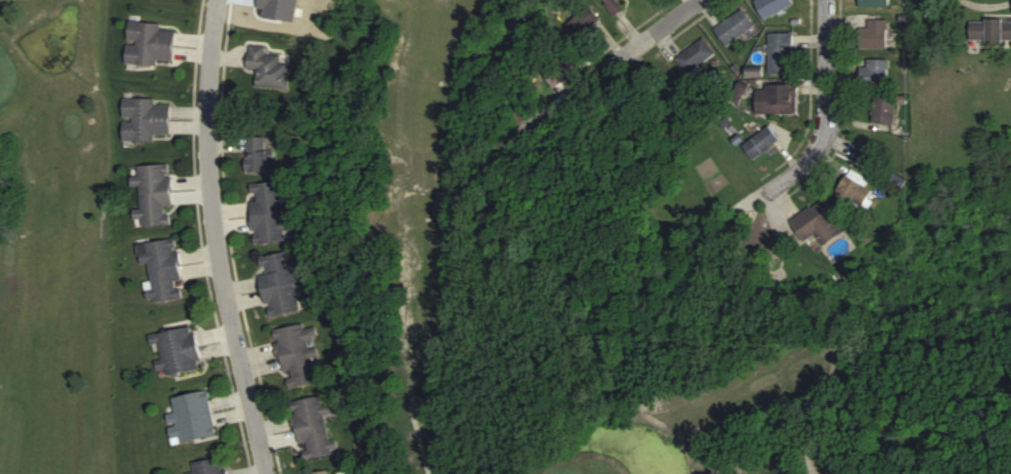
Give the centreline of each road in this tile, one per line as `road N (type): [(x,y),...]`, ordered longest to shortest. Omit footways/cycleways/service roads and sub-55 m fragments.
road 1 (residential): [(267,473),(211,217),(209,78),(218,0)]
road 2 (residential): [(699,0),(497,146)]
road 3 (residential): [(828,0),(822,144),(756,194)]

